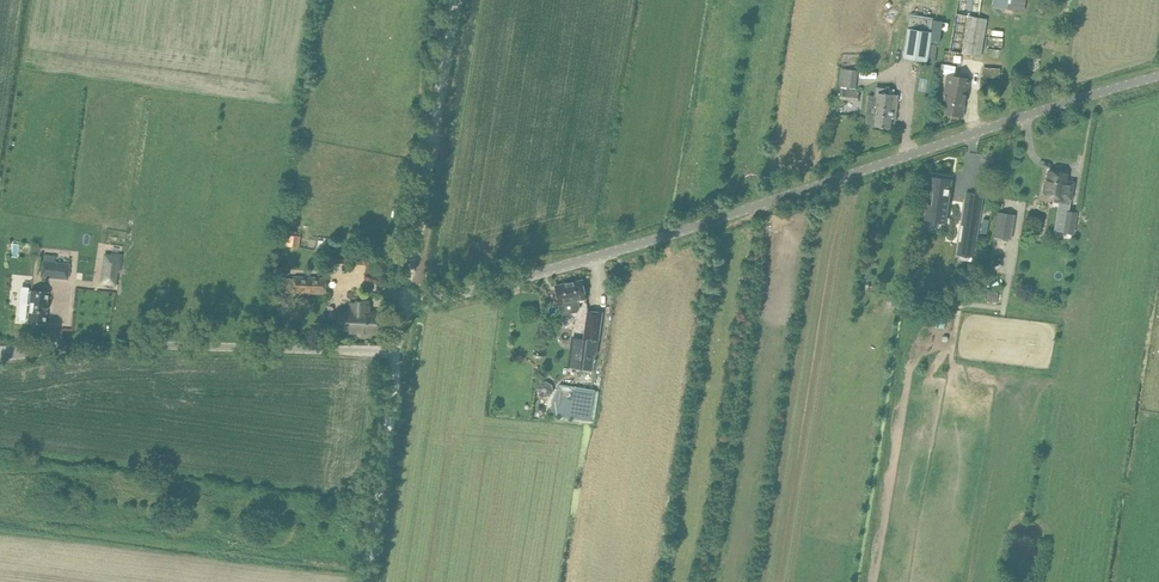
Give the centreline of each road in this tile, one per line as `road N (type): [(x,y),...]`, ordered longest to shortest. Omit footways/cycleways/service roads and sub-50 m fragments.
road 1 (unclassified): [(393,346),(403,310),(637,245),(1158,76)]
road 2 (unclassified): [(393,346),(107,345),(0,356)]
road 3 (track): [(403,310),(454,0)]
road 4 (track): [(366,581),(393,346)]

